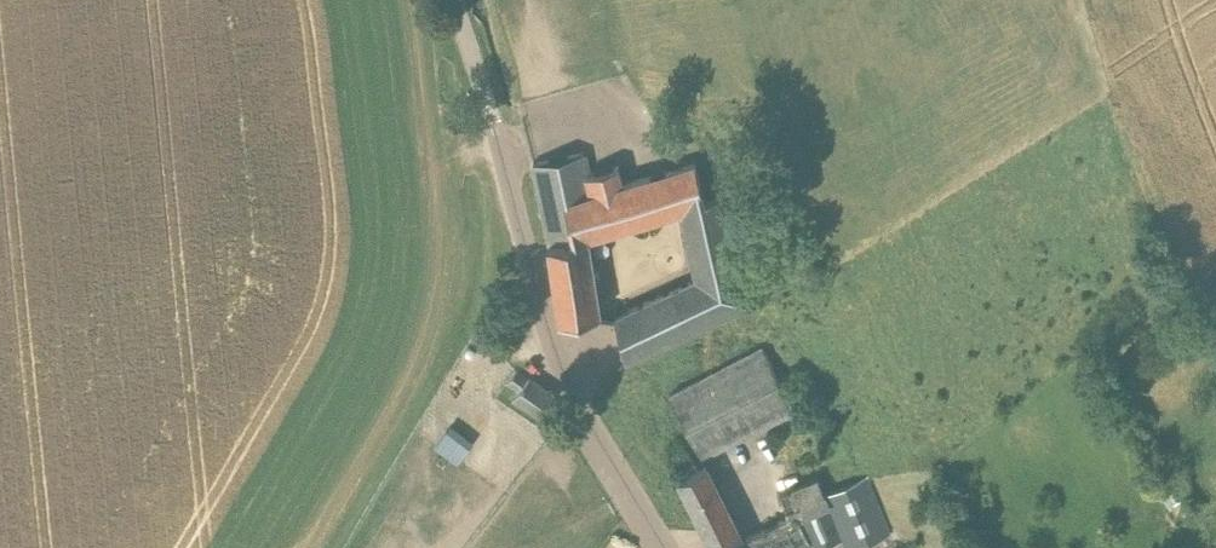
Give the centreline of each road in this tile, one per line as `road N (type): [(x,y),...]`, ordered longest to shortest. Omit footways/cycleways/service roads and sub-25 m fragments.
road 1 (residential): [(665,547),(567,379),(492,118)]
road 2 (unclassified): [(492,118),(454,0)]

